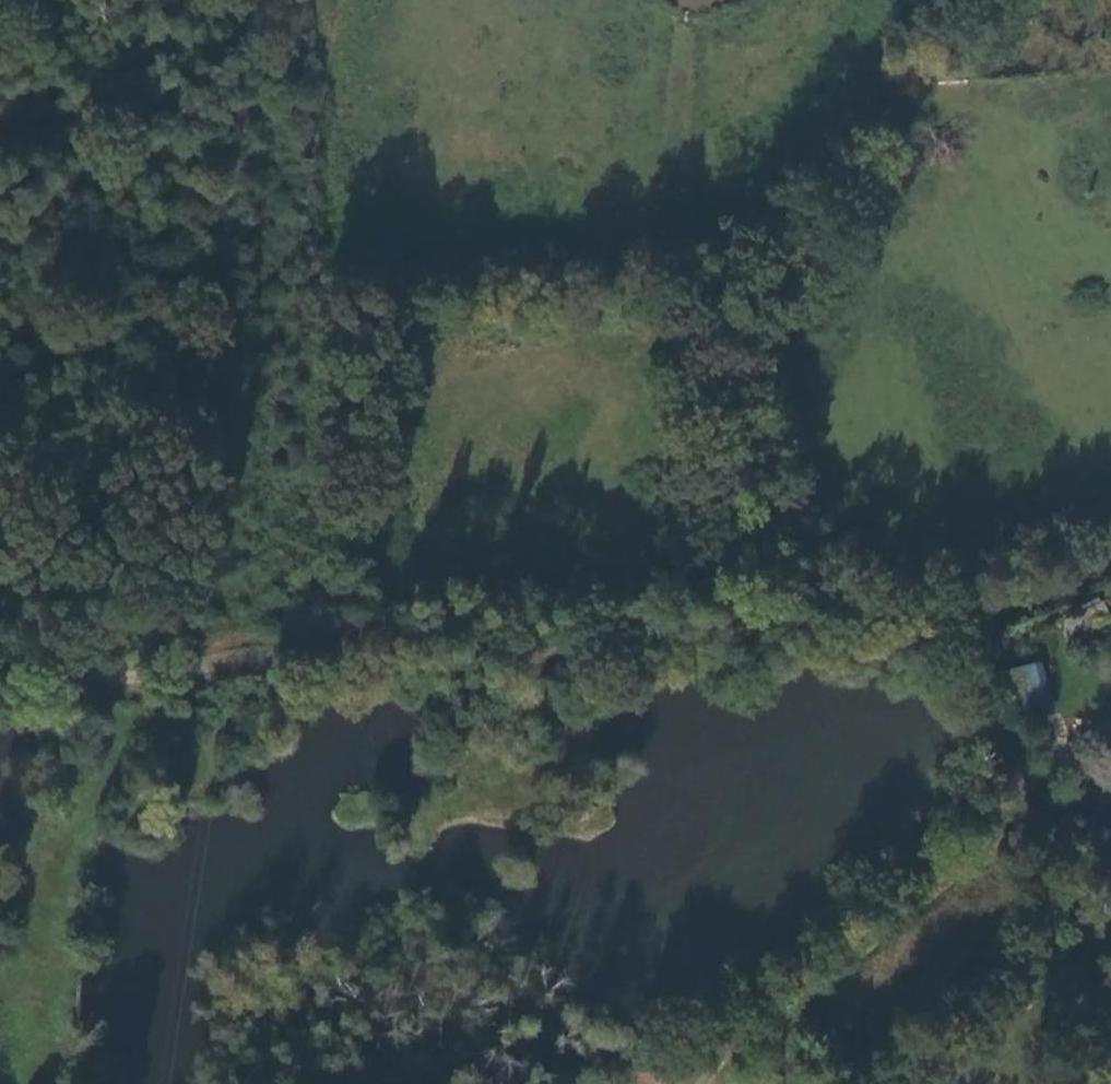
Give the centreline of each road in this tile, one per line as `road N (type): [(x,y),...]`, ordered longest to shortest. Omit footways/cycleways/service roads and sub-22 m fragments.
road 1 (track): [(1110,562),(958,641),(624,626),(0,664)]
road 2 (track): [(958,641),(1017,815)]

